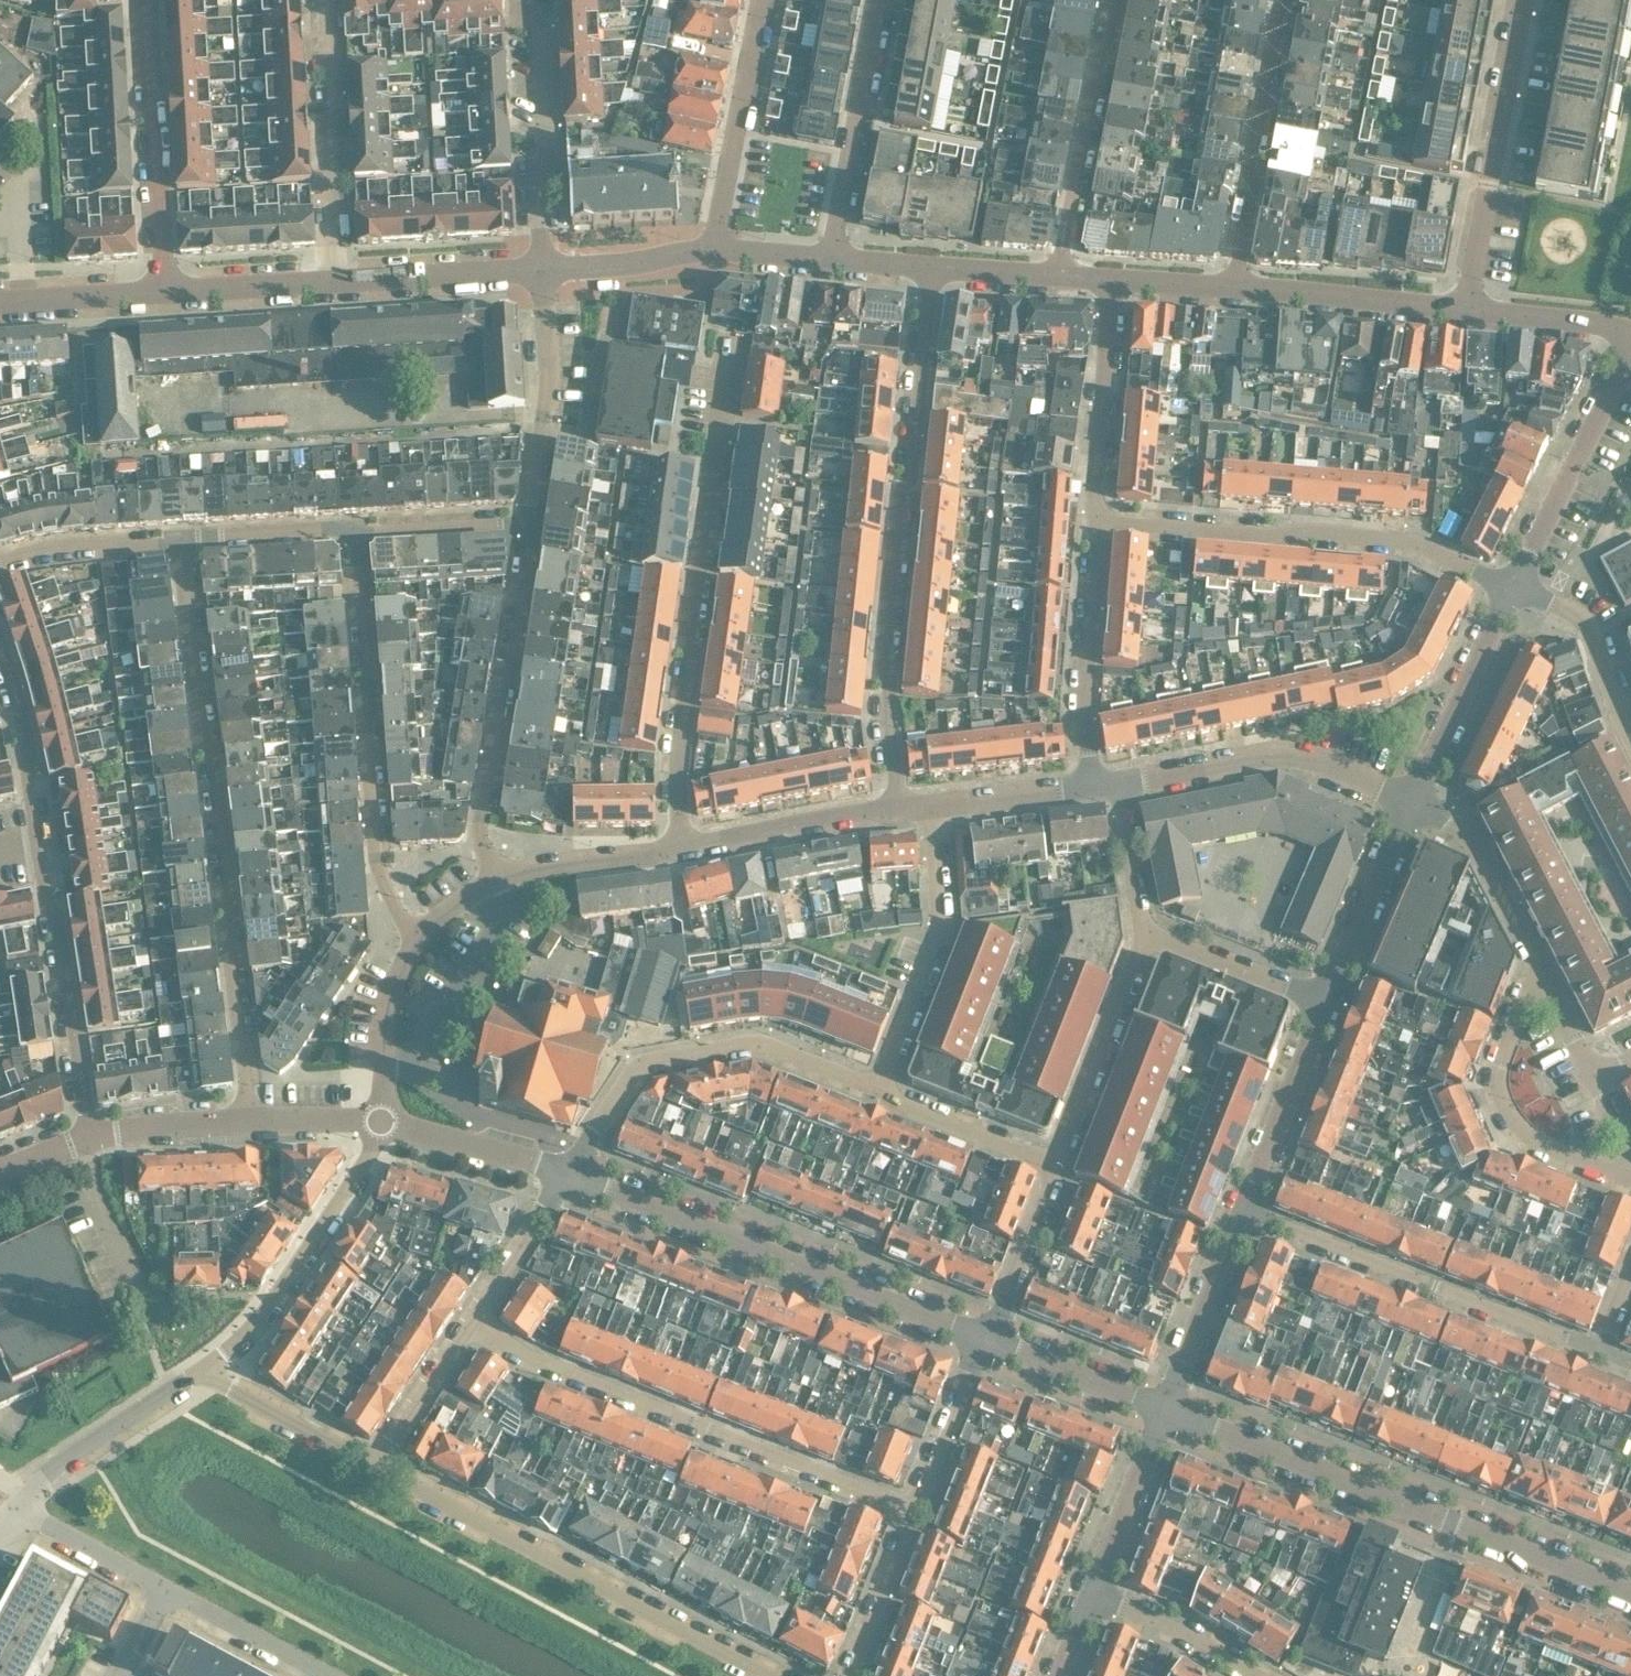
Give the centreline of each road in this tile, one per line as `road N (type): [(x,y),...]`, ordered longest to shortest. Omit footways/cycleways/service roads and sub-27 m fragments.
road 1 (residential): [(178,542),(202,733),(213,752),(250,1118)]
road 2 (residential): [(896,808),(886,689),(929,265)]
road 3 (residential): [(680,846),(690,638),(733,332)]
road 4 (unclassified): [(1630,1593),(1165,1413)]
road 5 (residential): [(916,1512),(470,1325)]
road 6 (unclassified): [(987,1341),(563,1171)]
road 7 (unclassified): [(769,1675),(374,1466)]
road 8 (unclassified): [(1101,520),(1414,540),(1513,586)]
road 9 (residential): [(412,938),(375,856),(358,535)]
road 10 (residential): [(1606,1353),(1244,1210)]
road 11 (residential): [(879,1087),(763,1041),(688,1050),(637,1065),(563,1171)]
road 12 (residential): [(527,521),(478,833),(496,875)]
road 13 (residential): [(1465,308),(1523,0)]
road 14 (residential): [(204,1371),(238,1341),(317,1232),(382,1120)]
road 15 (residential): [(1122,781),(1293,755),(1412,802)]
road 16 (residential): [(91,1137),(58,919),(46,898),(38,846)]
road 17 (residential): [(879,1087),(940,930),(931,805)]
road 18 (residential): [(1286,0),(1248,162),(1254,187),(1233,284)]
road 19 (residential): [(1630,1180),(1533,1138),(1505,1102),(1502,1064),(1539,970)]
road 20 (residential): [(542,267),(538,166),(547,148),(541,15),(521,16),(522,0)]
road 21 (residential): [(164,289),(142,0)]
road 22 (residential): [(1057,274),(1099,58),(1110,43),(1119,0)]
road 23 (residential): [(336,280),(328,0)]
road 24 (residential): [(1513,586),(1630,341)]
road 25 (unclassified): [(1101,520),(1085,709),(1093,785)]
road 26 (residential): [(879,0),(831,257)]
road 27 (residential): [(542,267),(547,387),(527,521)]
road 28 (residential): [(712,248),(760,0)]
road 29 (unclassified): [(1112,277),(1095,499),(1101,520)]
road 30 (residential): [(1059,1158),(1145,932)]
road 31 (residential): [(1412,802),(1513,586)]
road 32 (unclassified): [(384,1063),(406,1057),(503,914),(496,875)]
road 33 (residential): [(1233,284),(1465,308)]
road 34 (residential): [(15,1506),(40,1481),(204,1371)]
road 35 (residential): [(1244,1210),(1326,998)]
road 36 (unclassified): [(680,846),(896,808)]
road 37 (residential): [(1165,1413),(1244,1210)]
road 38 (residential): [(1539,970),(1478,848),(1412,802)]
road 39 (residential): [(1326,998),(1412,802)]
road 40 (residential): [(336,280),(542,267)]
road 41 (residential): [(38,846),(25,769),(30,749),(0,653)]
road 42 (residential): [(1630,731),(1586,623),(1513,586)]
road 43 (residential): [(987,1341),(1059,1158)]
road 44 (unclassified): [(374,1466),(204,1371)]
road 45 (residential): [(1095,1594),(1165,1413)]
road 46 (residential): [(1059,1158),(879,1087)]
road 47 (residential): [(1326,998),(1145,932)]
road 48 (unclassified): [(1165,1413),(987,1341)]
road 49 (unclassified): [(563,1171),(382,1120)]
road 50 (unclassified): [(496,875),(680,846)]
road 51 (residential): [(1095,1594),(1186,1630),(1261,1675)]
road 52 (residential): [(916,1512),(987,1341)]
road 53 (residential): [(358,535),(339,527),(178,542)]
road 54 (residential): [(160,1591),(320,1675)]
road 55 (residential): [(178,542),(69,543),(0,562)]
road 56 (residential): [(470,1325),(563,1171)]
road 57 (residential): [(845,1675),(916,1512)]
road 58 (residential): [(164,289),(336,280)]
road 59 (residential): [(542,267),(712,248)]
road 60 (residential): [(374,1466),(470,1325)]
road 61 (residential): [(527,521),(358,535)]
road 62 (residential): [(15,1506),(160,1591)]
road 63 (residential): [(1465,308),(1630,331)]
road 64 (residential): [(0,298),(164,289)]
road 65 (residential): [(931,805),(1093,785)]
road 66 (unclassified): [(91,1137),(250,1118)]
road 67 (residential): [(1145,932),(1122,781)]
road 68 (unclassified): [(382,1120),(250,1118)]
road 69 (unclassified): [(384,1063),(386,1009),(412,938)]
road 70 (residential): [(929,265),(1057,274)]
road 71 (residential): [(1112,277),(1233,284)]
road 72 (residential): [(1594,1078),(1539,970)]

